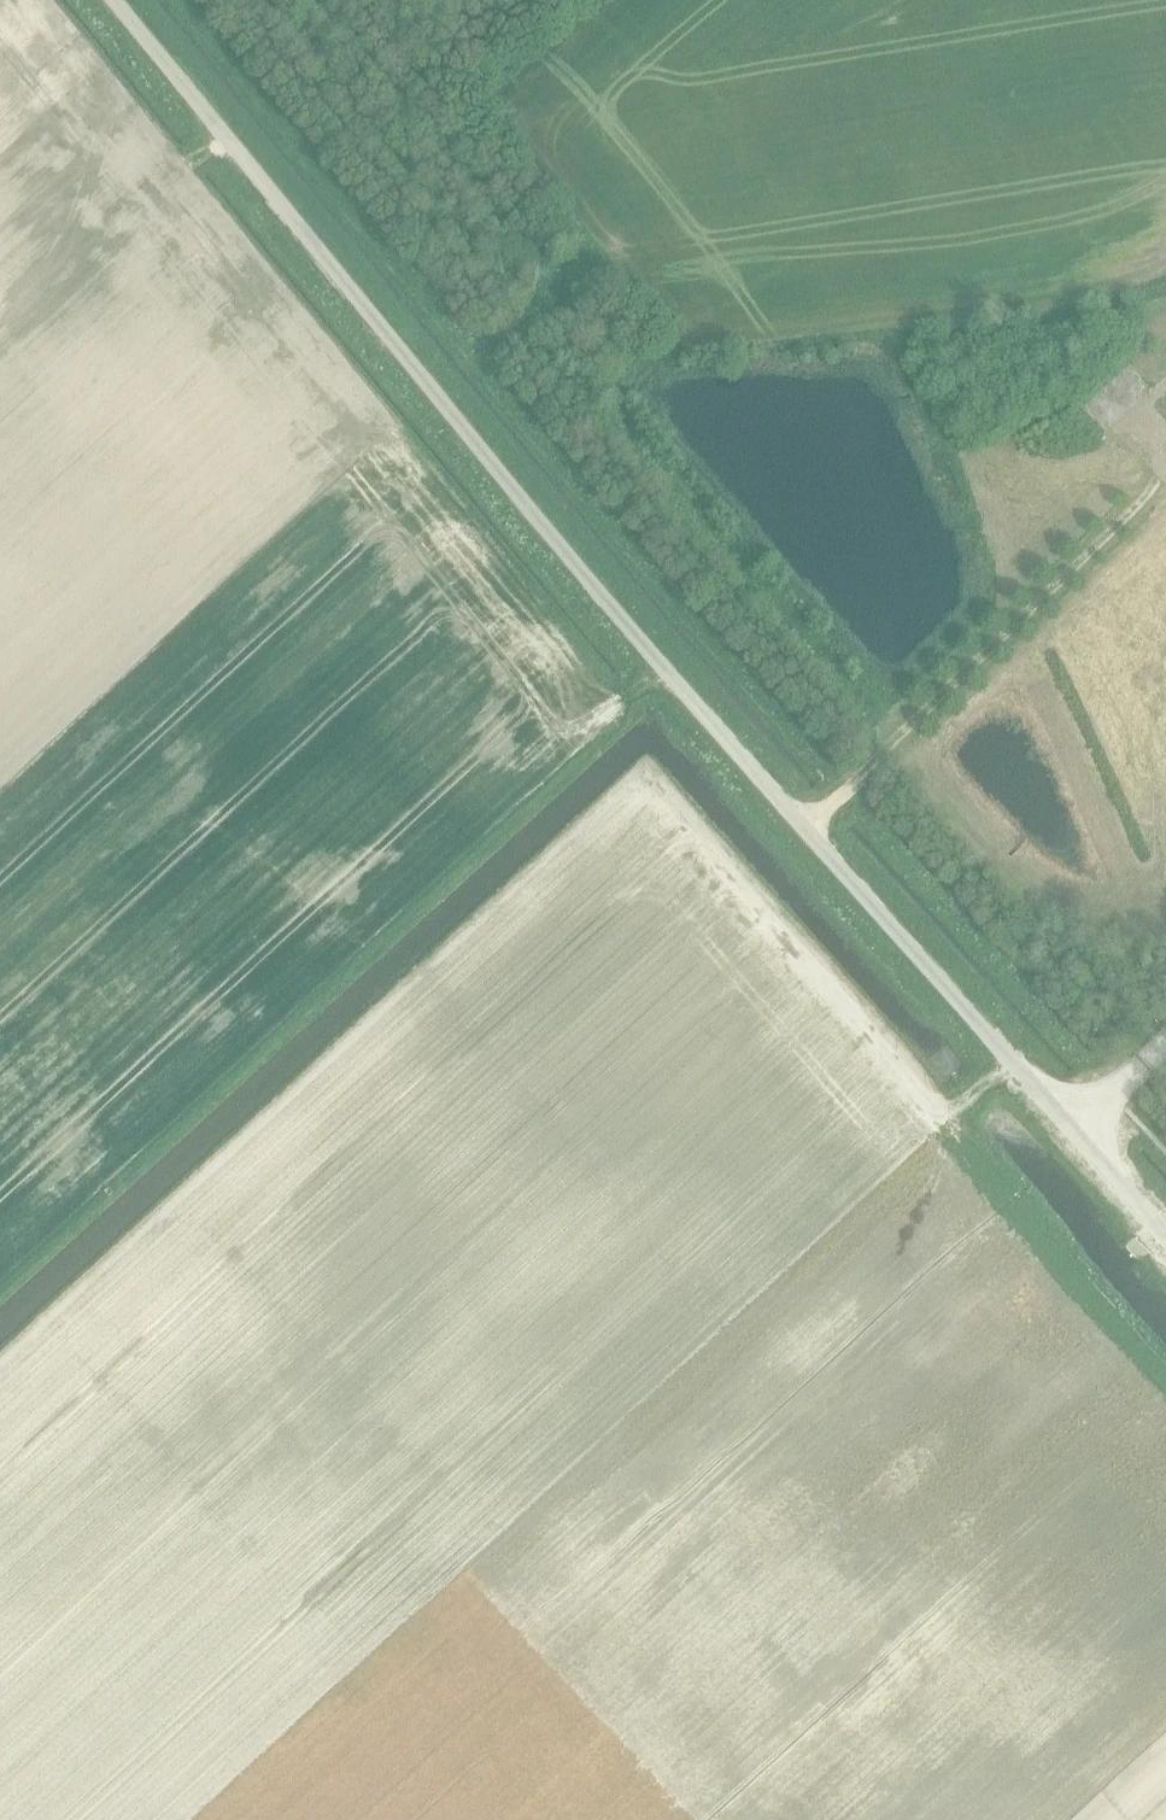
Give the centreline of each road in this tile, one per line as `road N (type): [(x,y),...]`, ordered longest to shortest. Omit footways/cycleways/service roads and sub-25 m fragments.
road 1 (unclassified): [(1165,1222),(804,828),(114,0)]

